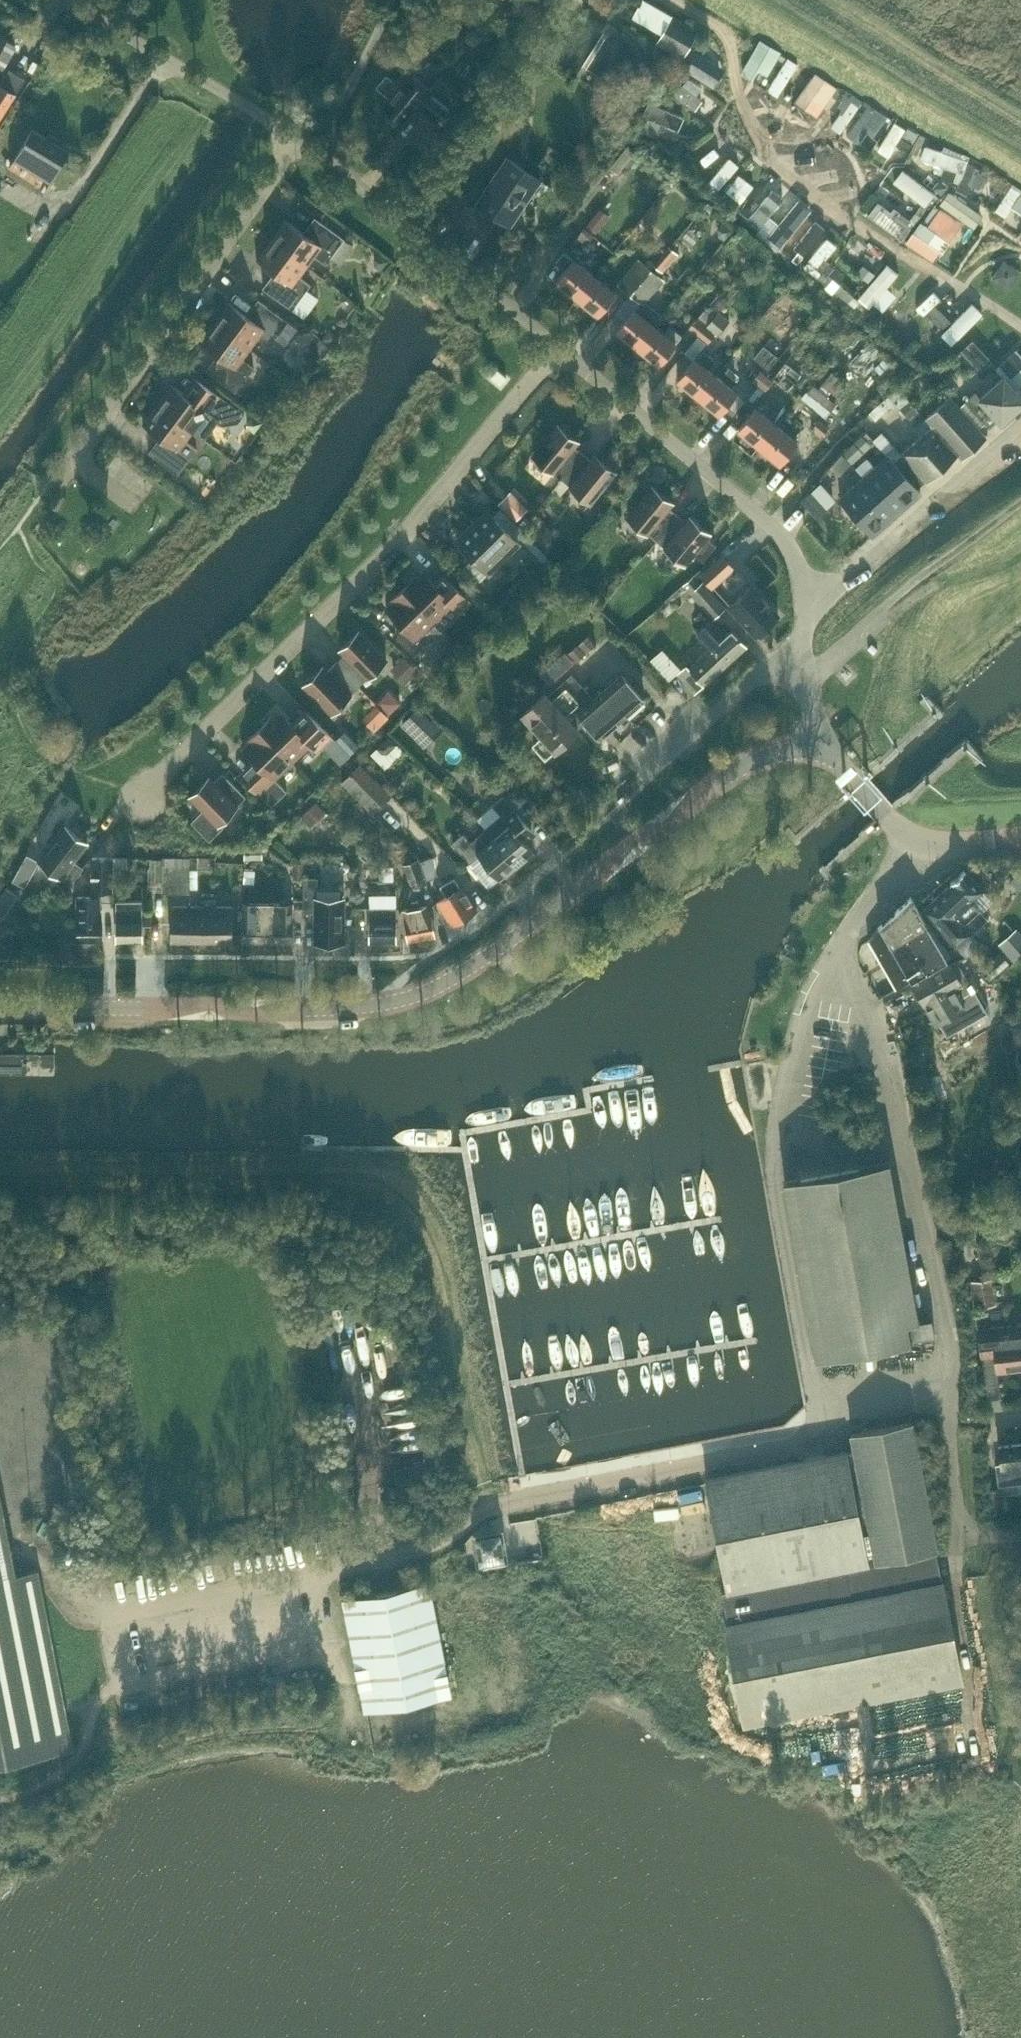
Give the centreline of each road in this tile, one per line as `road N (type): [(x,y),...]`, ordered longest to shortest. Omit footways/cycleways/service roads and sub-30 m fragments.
road 1 (tertiary): [(0,1006),(338,1008),(419,994),(501,947),(735,771),(782,751),(824,754)]
road 2 (residential): [(142,796),(401,540),(560,349)]
road 3 (unclassified): [(378,1561),(448,1543),(486,1504),(802,1448),(818,1421)]
road 4 (residential): [(58,481),(297,139)]
road 5 (residential): [(805,612),(801,566),(776,531),(560,349)]
road 6 (residential): [(560,349),(297,139)]
road 7 (residential): [(805,612),(1020,427)]
road 8 (residential): [(297,139),(65,0)]
road 9 (unclassified): [(774,1162),(818,1421)]
road 10 (unclassified): [(906,1141),(945,1325),(951,1396)]
road 11 (unclassified): [(838,955),(801,1032),(774,1162)]
road 12 (unclassified): [(906,1141),(875,1006),(838,955)]
road 13 (unclassified): [(1020,1535),(958,1535),(951,1396)]
road 14 (residential): [(648,772),(749,682),(780,669),(802,672)]
road 15 (unclassified): [(924,841),(838,955)]
road 16 (unclassified): [(818,1421),(951,1396)]
road 17 (unclassified): [(774,1162),(906,1141)]

